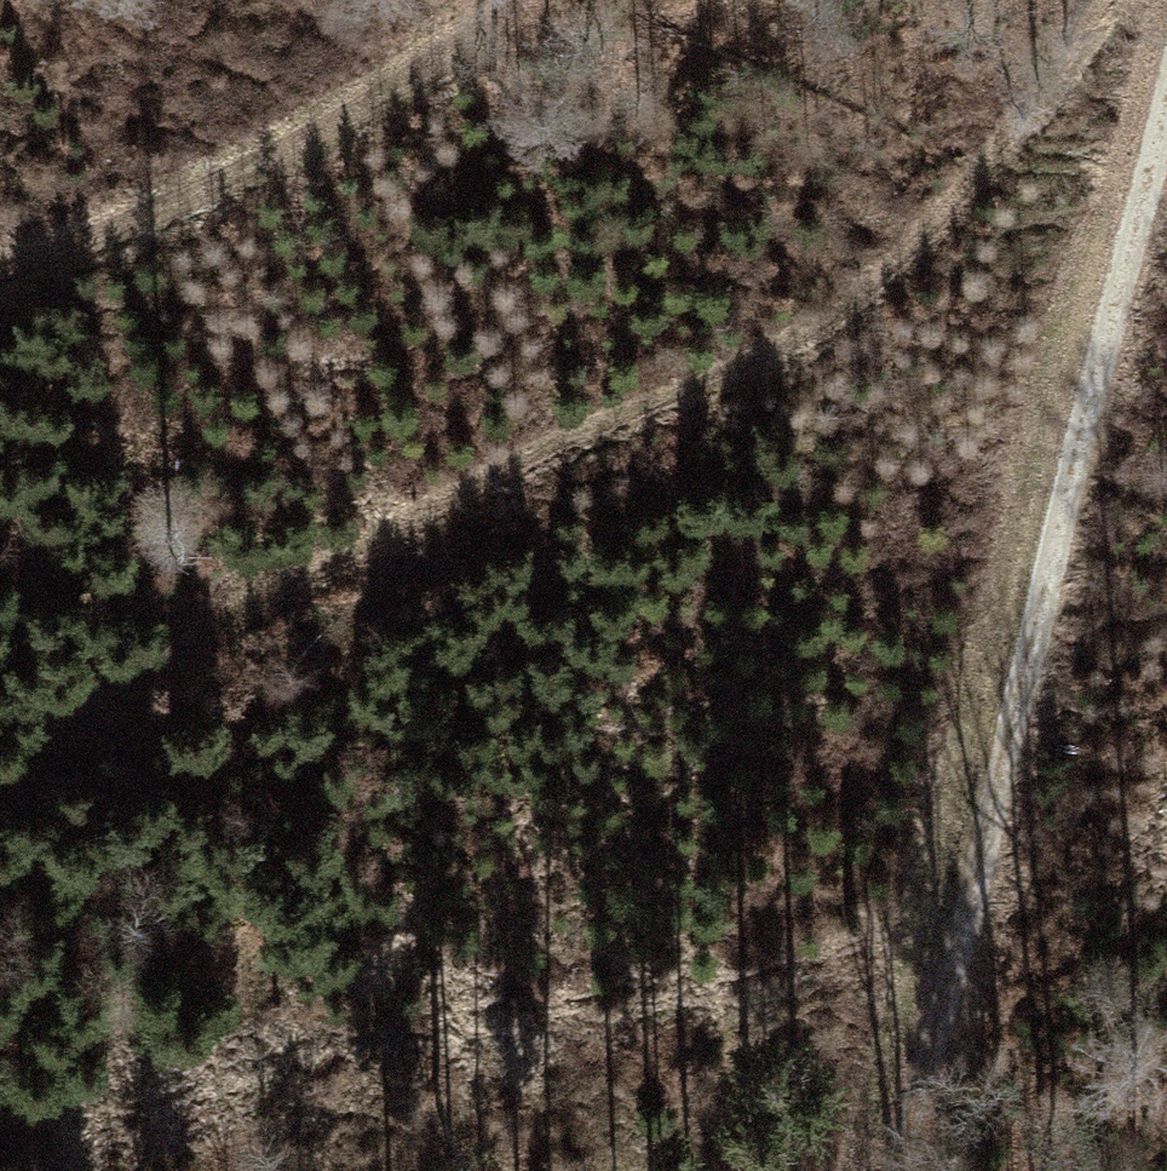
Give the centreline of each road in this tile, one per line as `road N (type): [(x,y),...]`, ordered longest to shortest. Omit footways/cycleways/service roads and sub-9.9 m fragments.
road 1 (track): [(1099,0),(913,252),(613,437),(207,657),(0,794)]
road 2 (track): [(968,885),(740,1003),(436,1021),(77,1082),(0,1137)]
road 3 (track): [(901,1170),(968,885),(1166,271)]
road 4 (track): [(590,0),(308,134),(0,254)]

